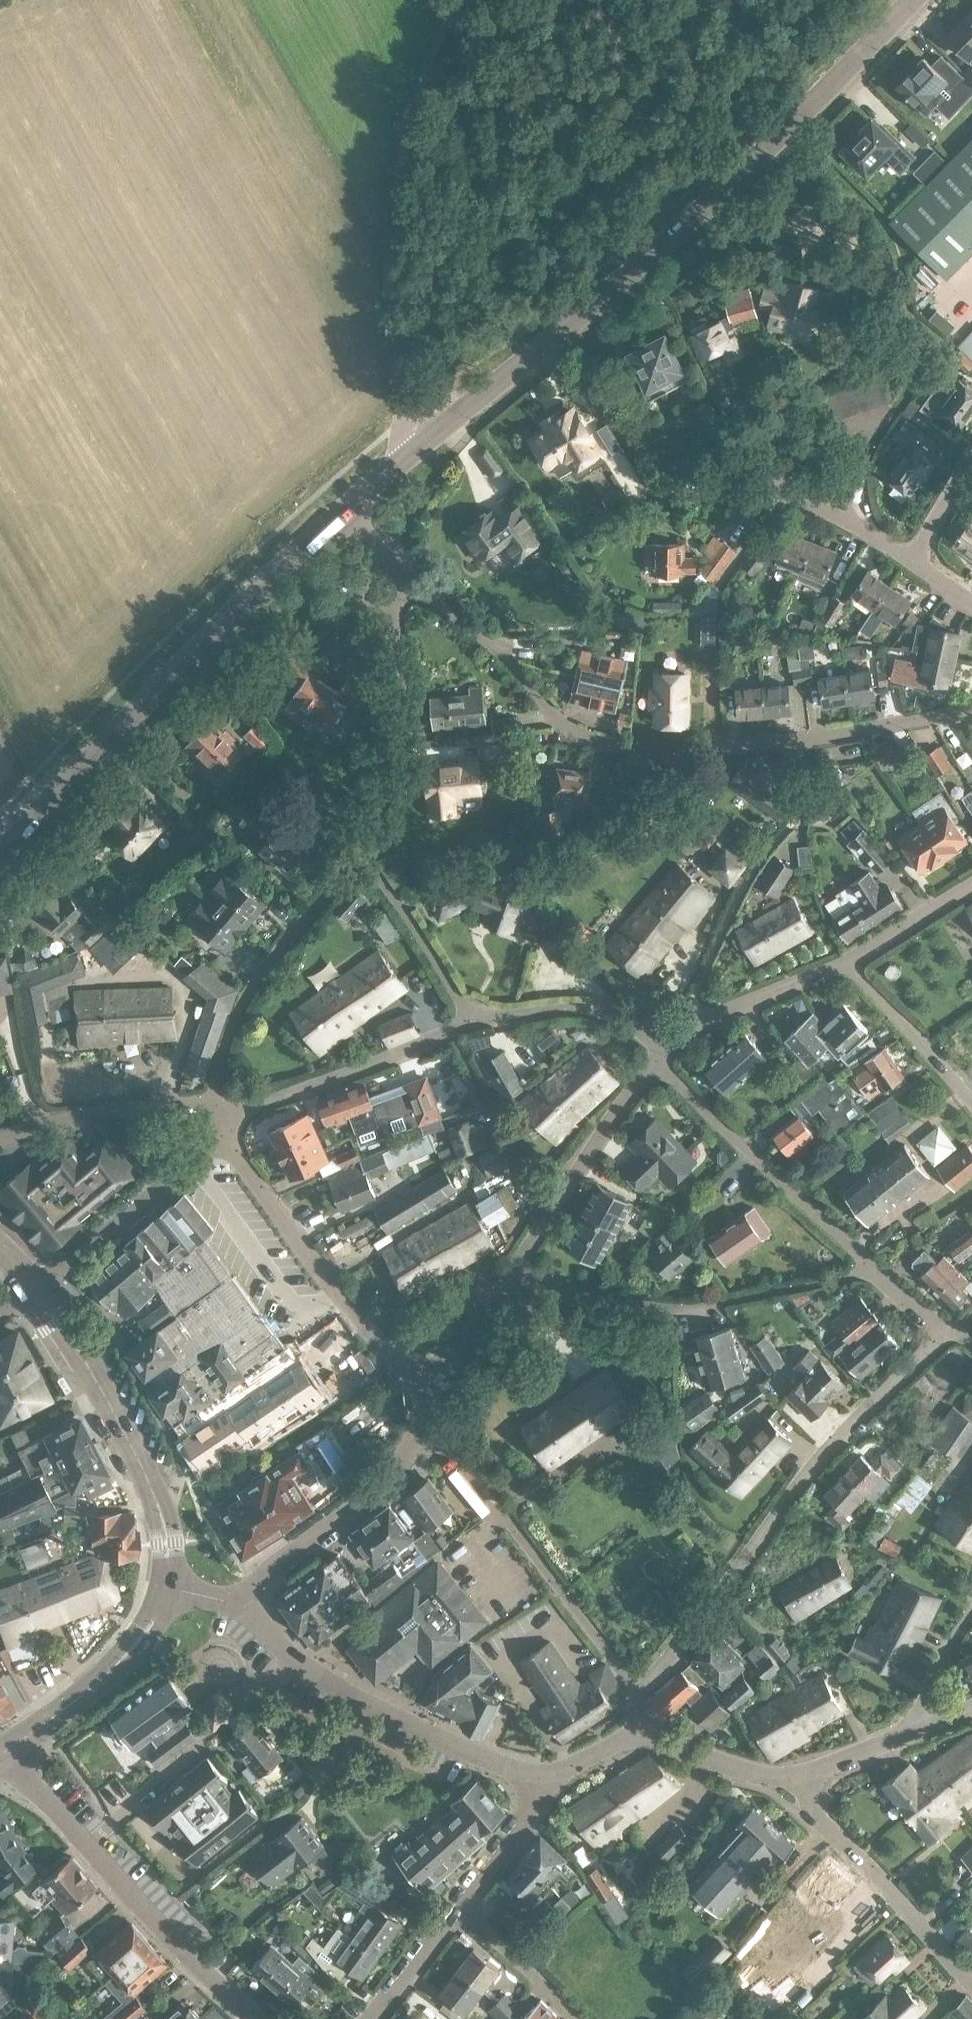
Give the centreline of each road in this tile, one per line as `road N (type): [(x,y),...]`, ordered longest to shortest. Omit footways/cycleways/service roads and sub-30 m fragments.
road 1 (tertiary): [(343,511),(388,465),(558,334),(899,0)]
road 2 (residential): [(971,708),(797,742),(630,749),(558,724),(525,679),(408,581)]
road 3 (residential): [(637,1736),(637,1689),(700,1625),(809,1467),(951,1330)]
road 4 (tertiary): [(0,860),(343,511)]
road 5 (track): [(388,465),(399,224),(420,102),(451,0)]
road 6 (residential): [(951,1330),(928,1321),(804,1217),(652,1070)]
road 7 (residential): [(433,1385),(652,1070)]
road 8 (residential): [(242,1599),(252,1620),(338,1681),(467,1746),(555,1773)]
road 9 (residential): [(250,2018),(50,1804),(9,1747)]
road 10 (secondary): [(168,1588),(167,1543),(142,1465),(35,1287)]
road 11 (residential): [(433,1385),(388,1355),(216,1134)]
road 12 (residential): [(379,2018),(555,1773)]
road 13 (residential): [(216,1106),(247,992),(359,854)]
road 14 (residential): [(242,1599),(377,1488),(420,1427),(433,1385)]
road 15 (residential): [(359,854),(405,707),(393,606),(408,581)]
road 16 (residential): [(912,559),(851,516),(787,495),(655,492)]
road 17 (residential): [(803,1774),(808,1807),(971,1983)]
road 18 (unclassified): [(216,1106),(251,1105),(436,1037),(466,1014)]
road 19 (unclassified): [(35,1287),(216,1134)]
road 20 (secondary): [(9,1747),(119,1661),(168,1588)]
road 21 (residential): [(0,1135),(103,1112),(216,1106)]
road 22 (unclassified): [(466,1014),(570,1004),(609,1013),(660,1044)]
road 23 (residential): [(660,1044),(847,964)]
road 24 (residential): [(466,1014),(400,901),(359,854)]
road 25 (residential): [(847,964),(971,1107)]
road 26 (residential): [(637,1736),(777,1777),(803,1774)]
road 27 (residential): [(847,964),(971,885)]
road 28 (residential): [(917,1730),(916,1703),(971,1611)]
road 29 (residential): [(803,1774),(917,1730)]

